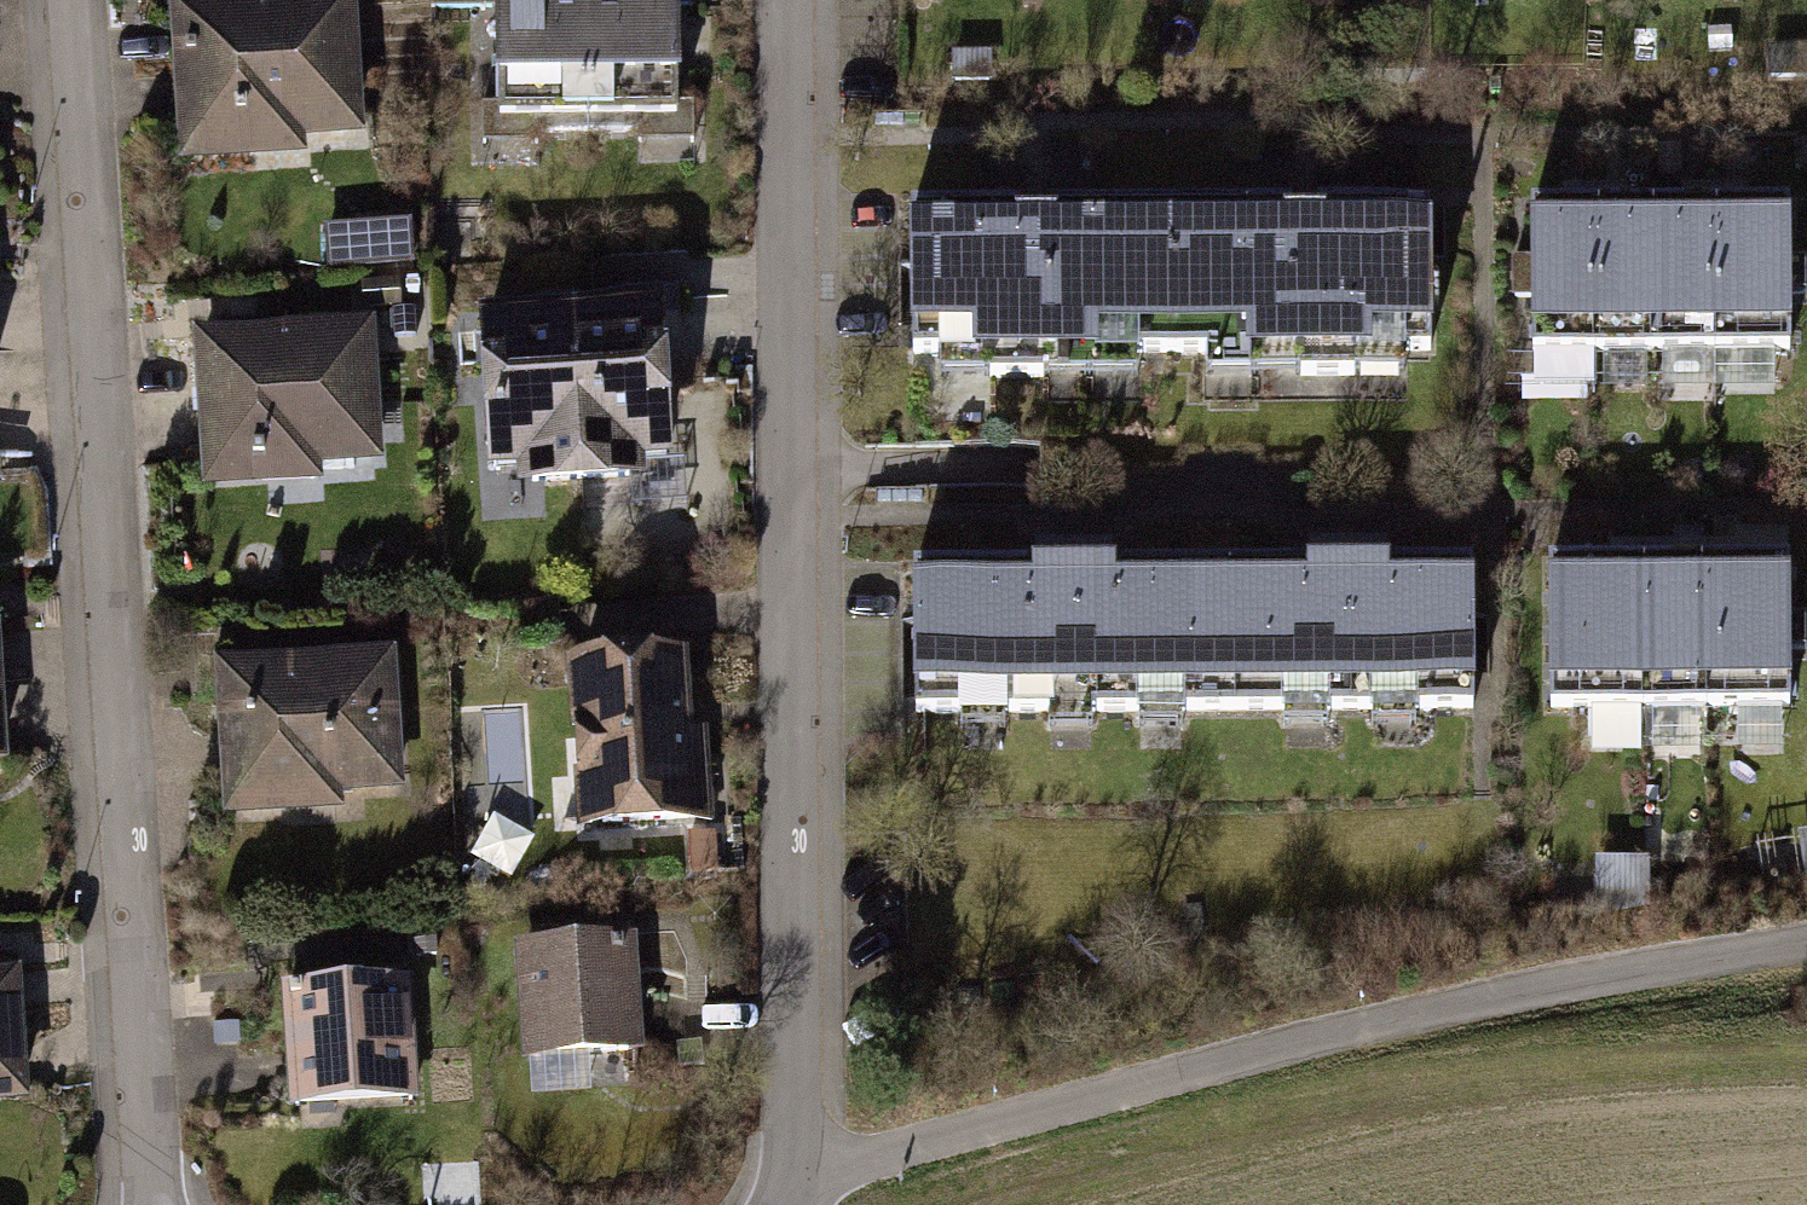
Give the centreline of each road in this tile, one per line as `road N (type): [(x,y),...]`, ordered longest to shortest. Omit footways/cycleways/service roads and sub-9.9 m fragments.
road 1 (residential): [(55,0),(151,1204)]
road 2 (residential): [(793,1204),(804,525),(798,0)]
road 3 (track): [(798,1177),(873,1171),(1166,1094),(1806,952)]

